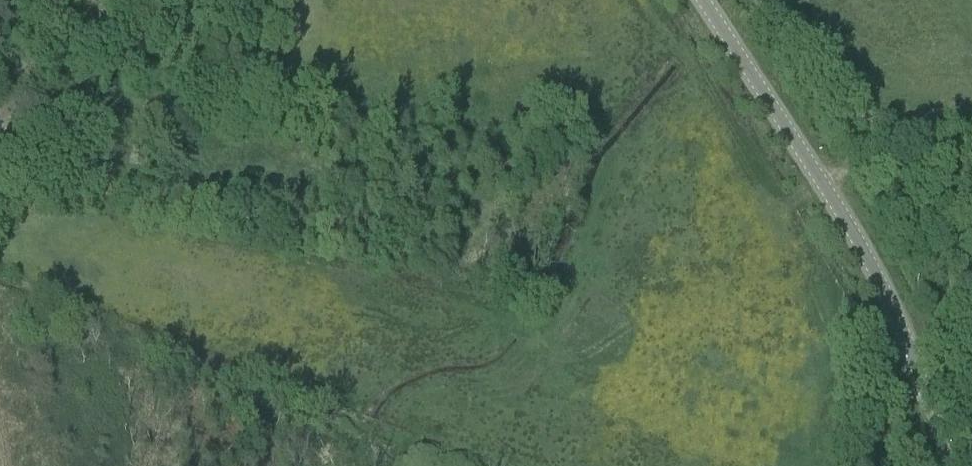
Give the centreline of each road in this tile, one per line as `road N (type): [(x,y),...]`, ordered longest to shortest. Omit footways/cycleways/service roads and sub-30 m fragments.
road 1 (tertiary): [(944,465),(898,311),(704,0)]

